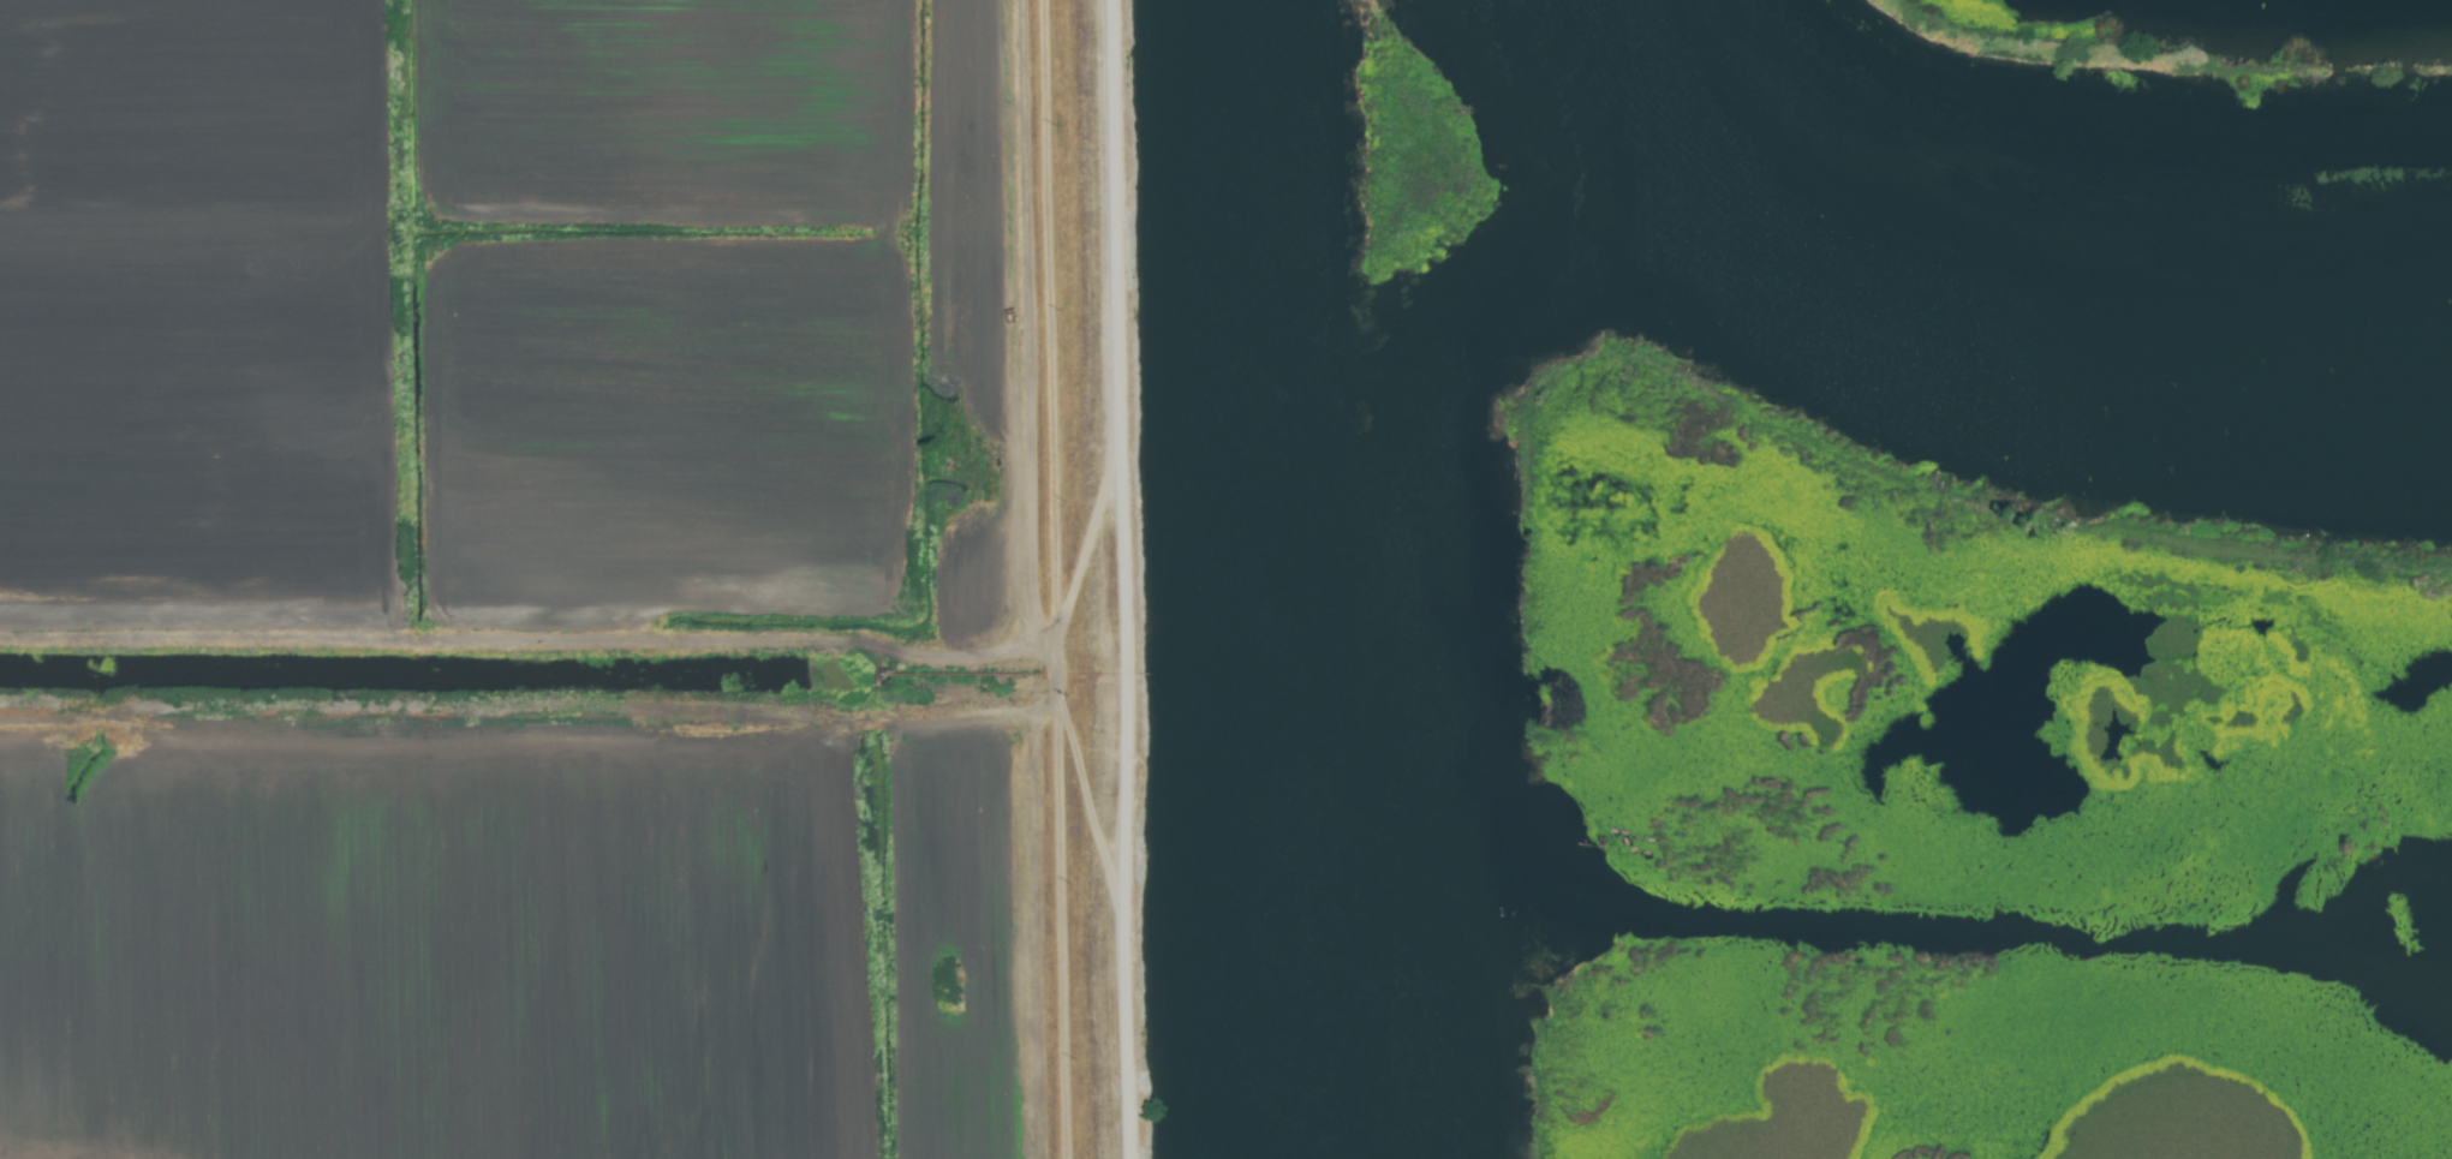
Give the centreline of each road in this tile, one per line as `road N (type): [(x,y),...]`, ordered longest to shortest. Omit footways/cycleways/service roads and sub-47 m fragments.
road 1 (residential): [(1110,0),(1123,671),(1120,906),(1102,982),(1116,1158)]

